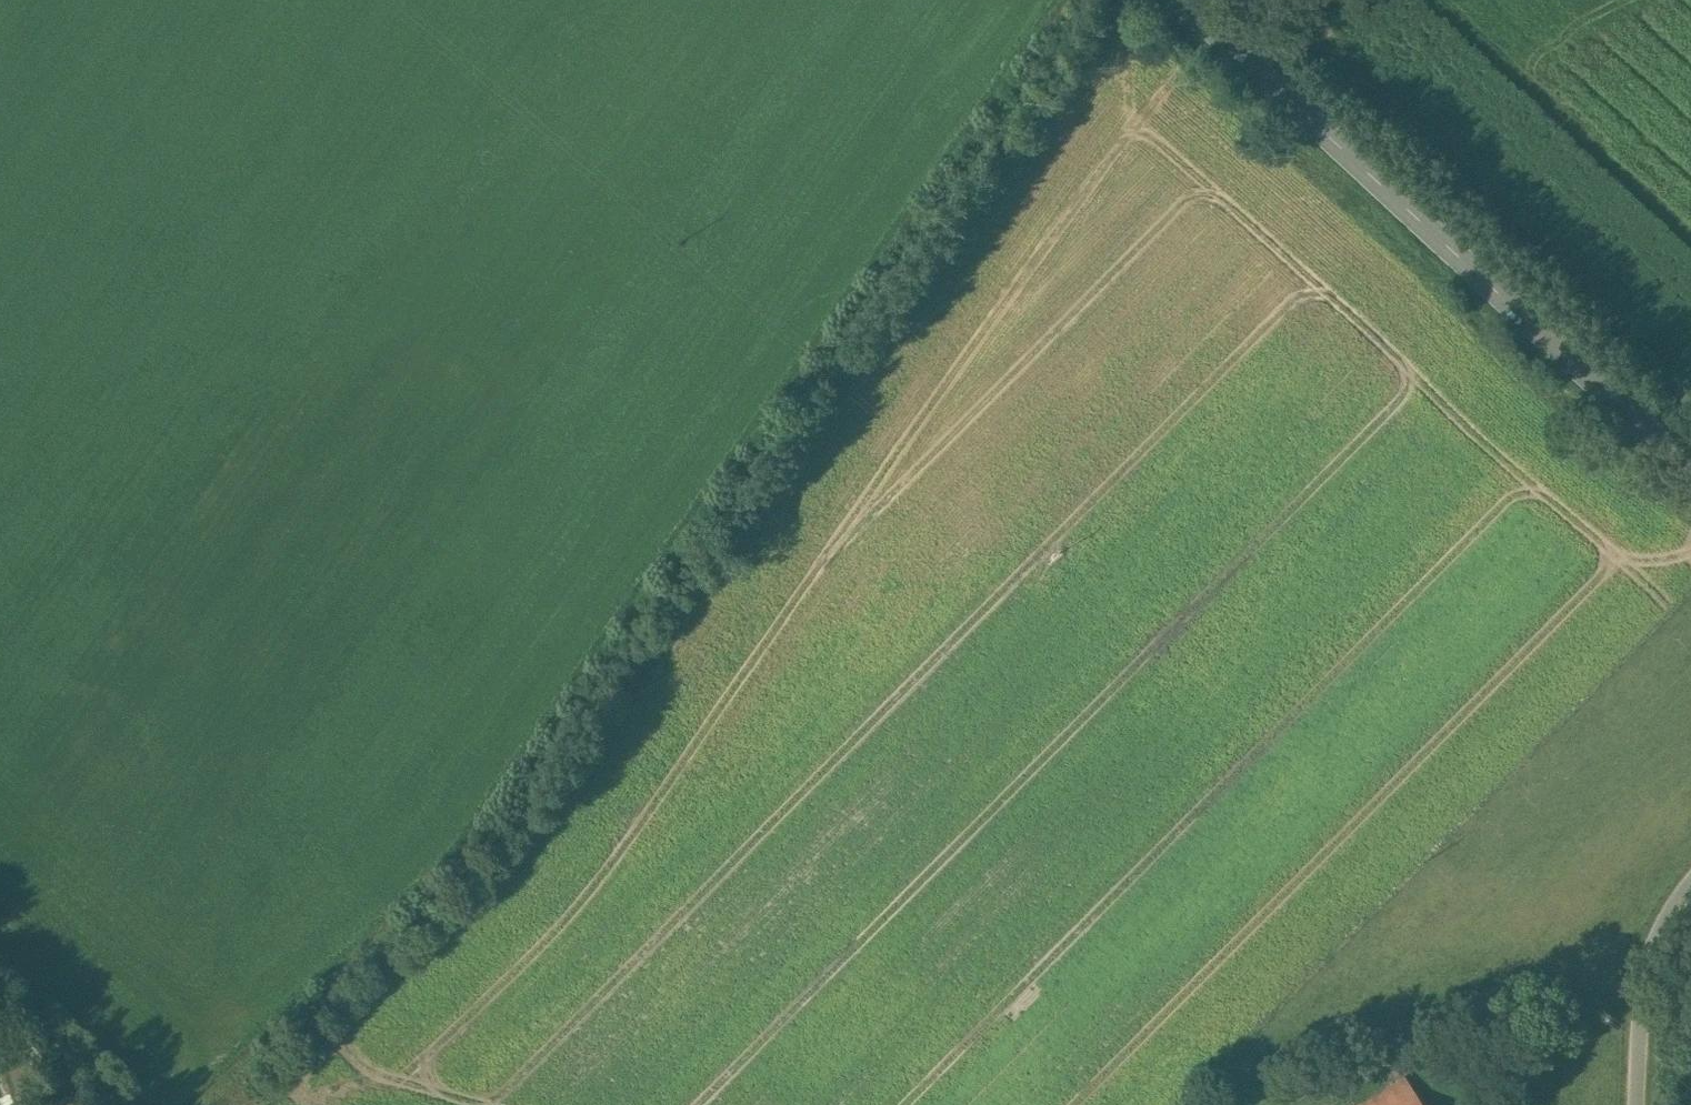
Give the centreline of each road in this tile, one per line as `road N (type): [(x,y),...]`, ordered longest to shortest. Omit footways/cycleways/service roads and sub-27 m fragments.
road 1 (secondary): [(1183,0),(1690,469)]
road 2 (unclassified): [(1636,1104),(1648,959),(1690,884)]

